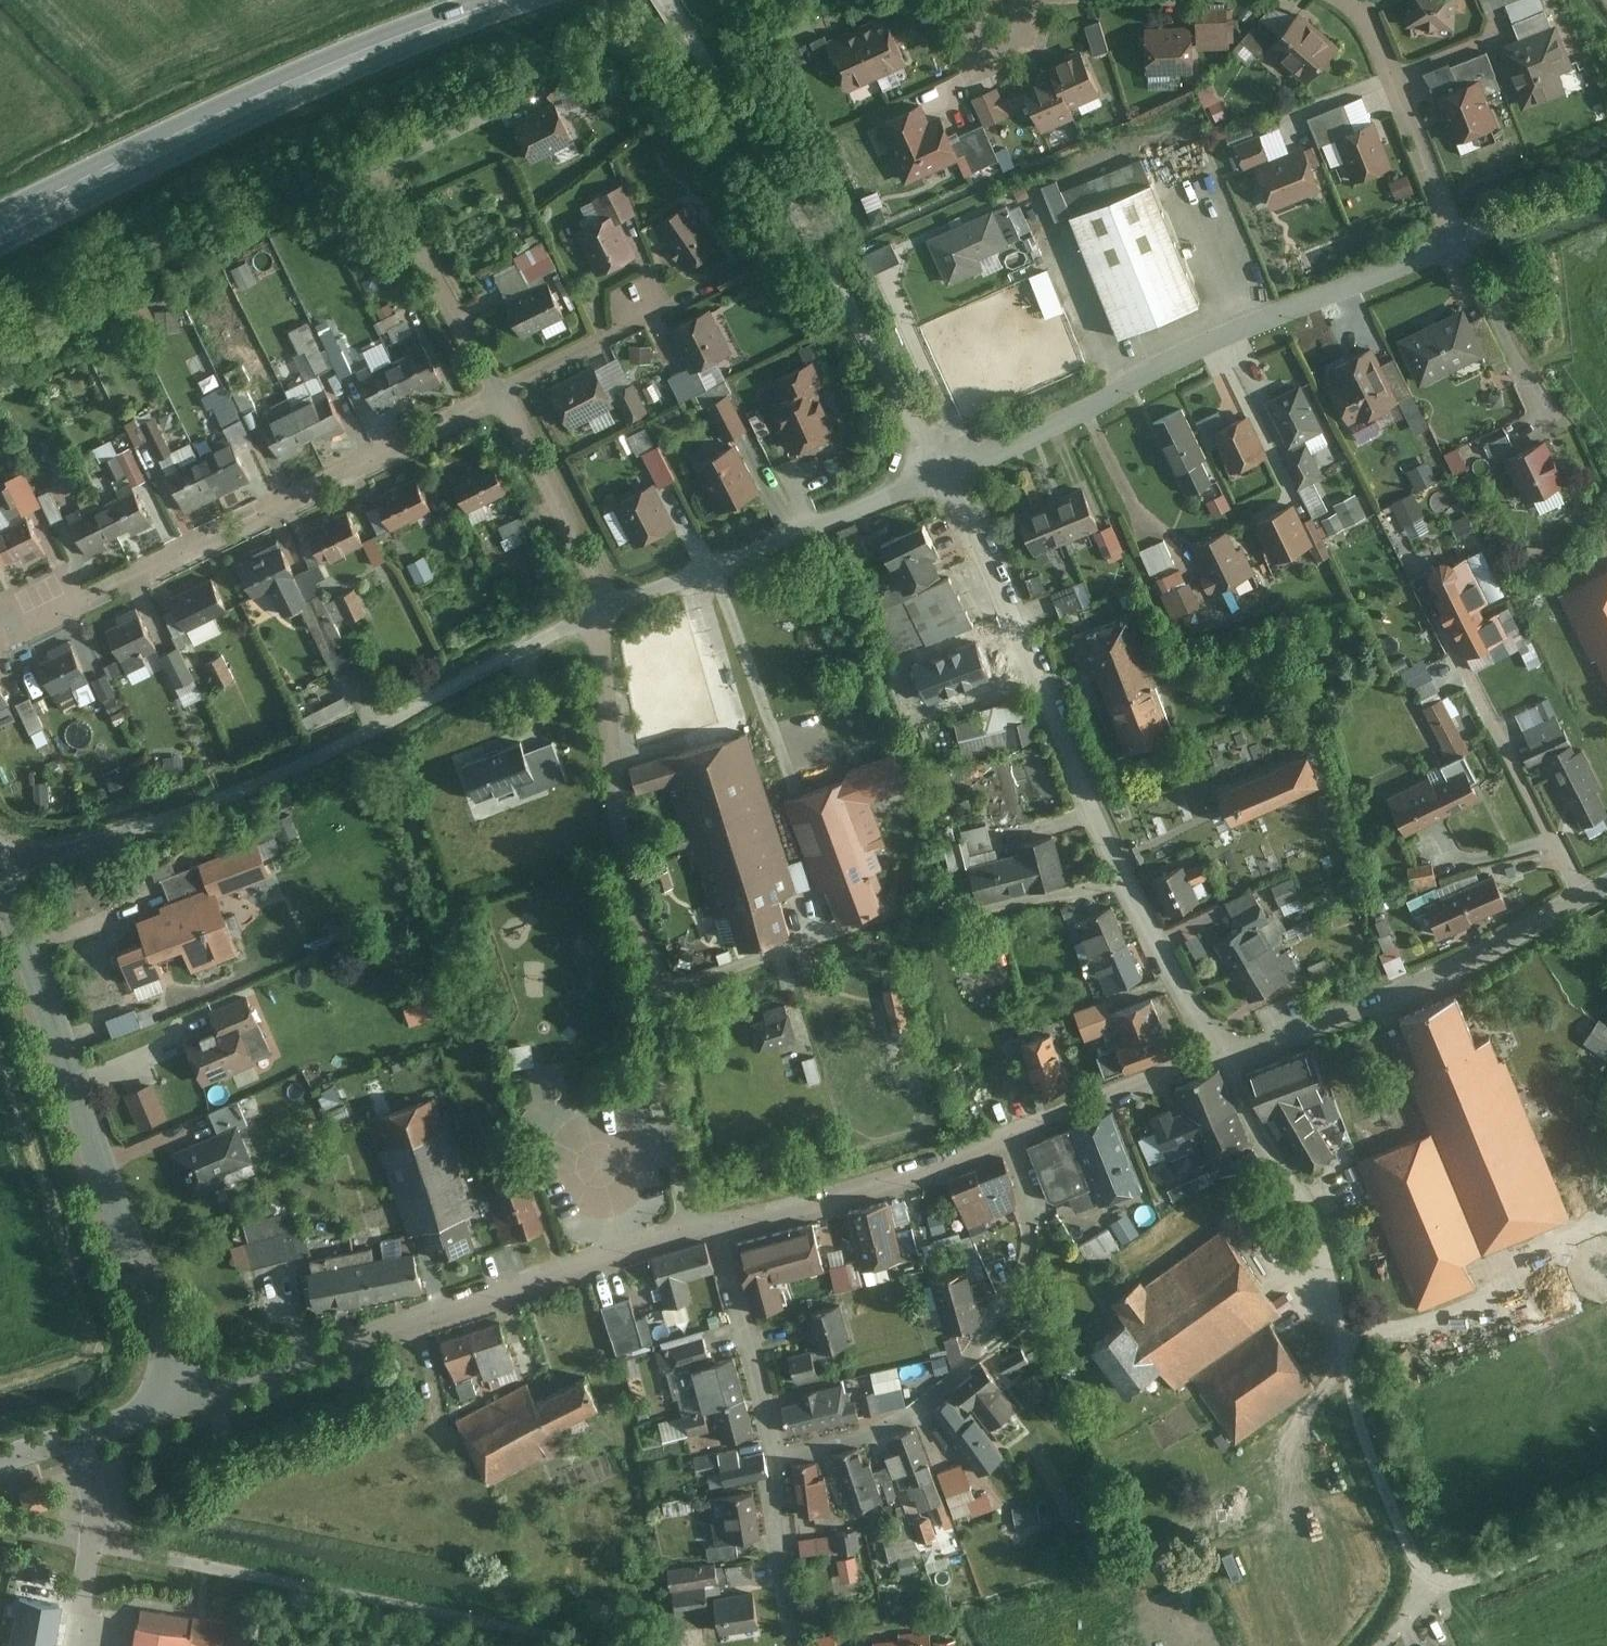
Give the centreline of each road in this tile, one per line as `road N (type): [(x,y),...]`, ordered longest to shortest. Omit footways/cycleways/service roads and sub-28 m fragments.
road 1 (residential): [(0,873),(318,760),(597,613)]
road 2 (residential): [(1429,1593),(1357,1415),(1315,1227),(1220,1051)]
road 3 (residential): [(942,474),(1263,318),(1464,238)]
road 4 (secondary): [(0,228),(331,66),(511,0)]
road 5 (residential): [(180,1403),(144,1280),(0,880)]
road 6 (residential): [(7,618),(26,619),(126,575),(503,392)]
road 7 (residential): [(942,474),(830,262),(671,0)]
road 8 (residential): [(180,1403),(695,1226)]
road 9 (residential): [(663,994),(806,940),(1123,874)]
road 10 (residential): [(774,1462),(878,1432),(961,1376),(1013,1294),(1027,1254),(1031,1204),(1015,1139)]
road 11 (residential): [(1123,874),(942,474)]
road 12 (residential): [(1220,1051),(1458,963),(1582,895)]
road 13 (residential): [(597,613),(619,827),(663,994)]
road 14 (residential): [(611,606),(942,474)]
road 15 (residential): [(716,1222),(1015,1139)]
road 16 (residential): [(1464,238),(1381,42),(1340,0)]
road 17 (residential): [(1582,895),(1468,672)]
road 18 (residential): [(774,1462),(716,1222)]
road 19 (residential): [(611,606),(503,392)]
road 20 (residential): [(663,994),(664,1078),(695,1226)]
road 21 (residential): [(1015,1139),(1220,1051)]
road 22 (residential): [(1220,1051),(1123,874)]
road 23 (residential): [(1429,1593),(1487,1577),(1606,1520)]
road 24 (residential): [(0,1460),(180,1403)]
road 25 (residential): [(797,1645),(774,1462)]
road 26 (residential): [(503,392),(617,330),(640,300)]
road 27 (residential): [(1464,238),(1606,185)]

